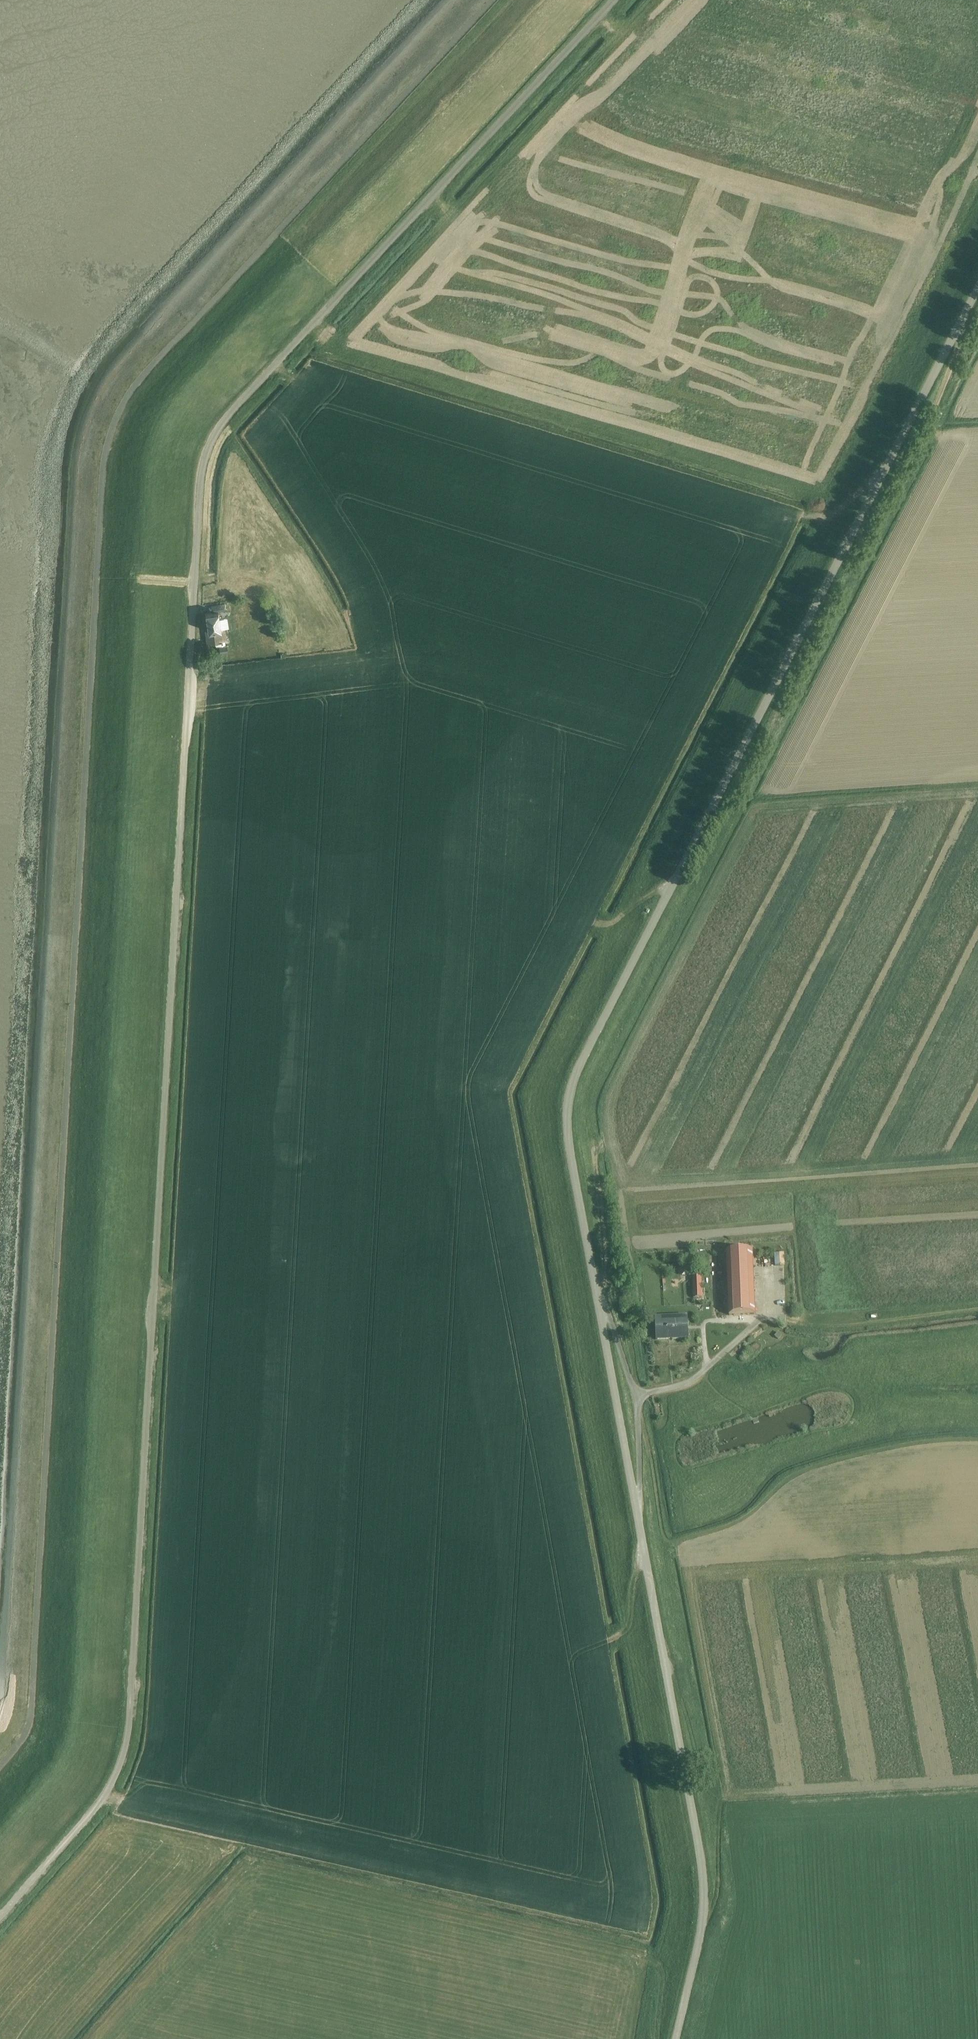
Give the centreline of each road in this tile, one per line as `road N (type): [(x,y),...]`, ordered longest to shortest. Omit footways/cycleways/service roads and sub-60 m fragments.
road 1 (tertiary): [(0,1917),(103,1798),(126,1741),(205,458),(230,414),(615,0)]
road 2 (unclassified): [(677,2038),(700,1949),(705,1873),(579,1193),(570,1101),(977,277)]
road 3 (track): [(771,1312),(845,1324),(977,1310)]

